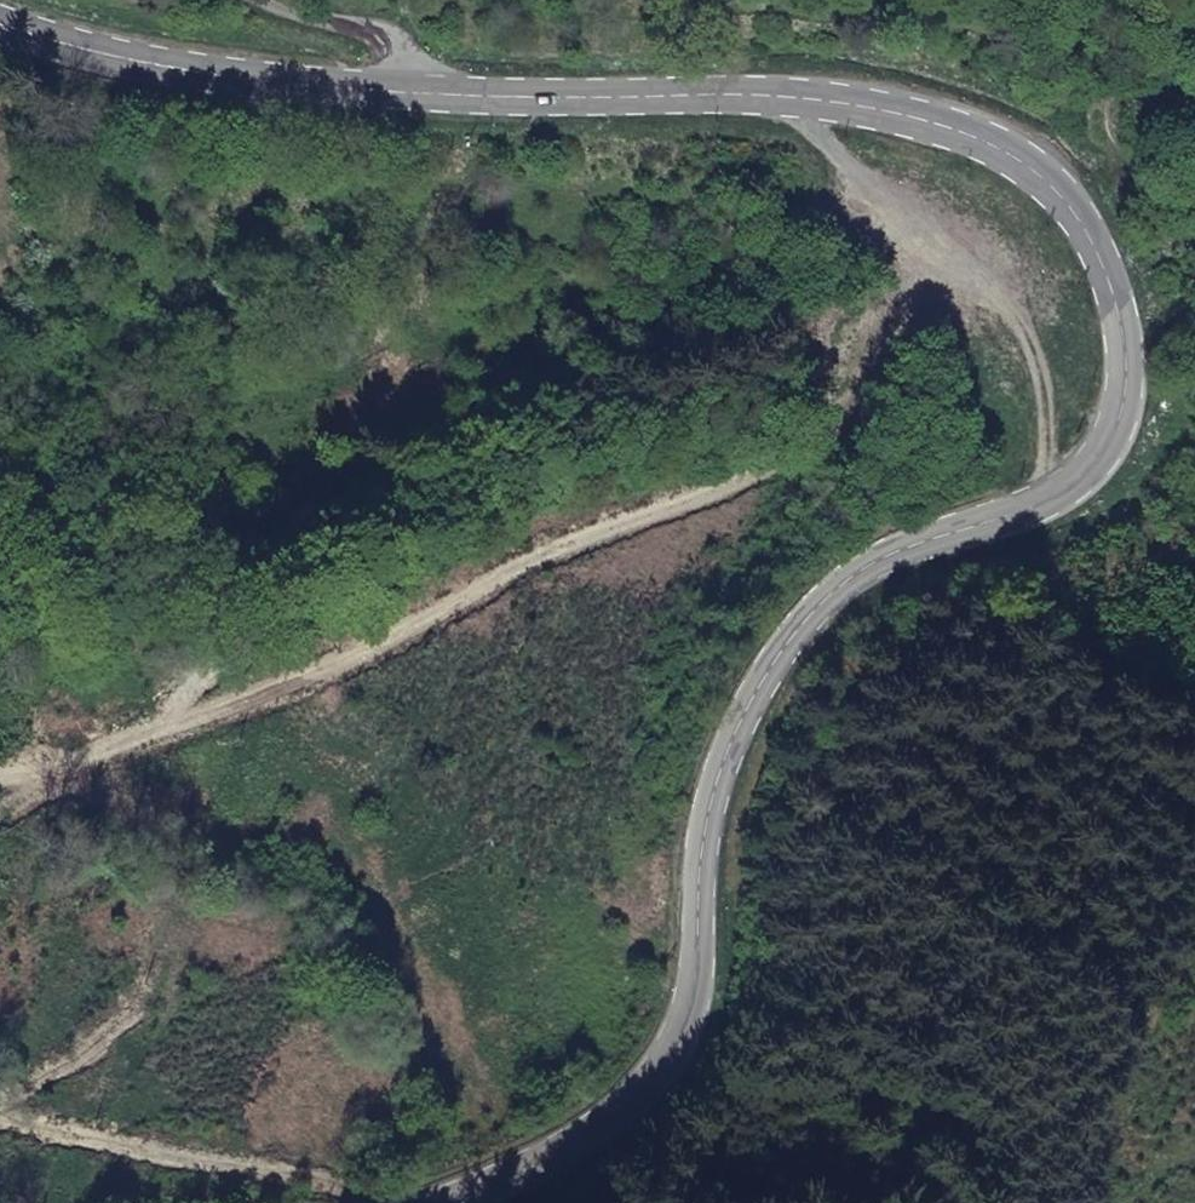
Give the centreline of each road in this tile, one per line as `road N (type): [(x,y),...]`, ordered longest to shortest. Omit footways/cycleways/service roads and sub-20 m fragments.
road 1 (secondary): [(0,24),(228,79),(404,92),(808,98),(921,117),(1009,150),(1066,193),(1100,246),(1131,328),(1133,402),(1108,454),(1058,500),(873,565),(769,649),(709,758),(694,977),(665,1059),(620,1118),(464,1202)]
road 2 (track): [(915,243),(848,348),(832,437),(799,464),(502,571),(314,677),(48,774),(0,780)]
road 3 (track): [(1058,500),(1045,380),(1014,309),(915,243),(808,98)]
road 4 (track): [(1086,1202),(1153,984),(1194,937)]

